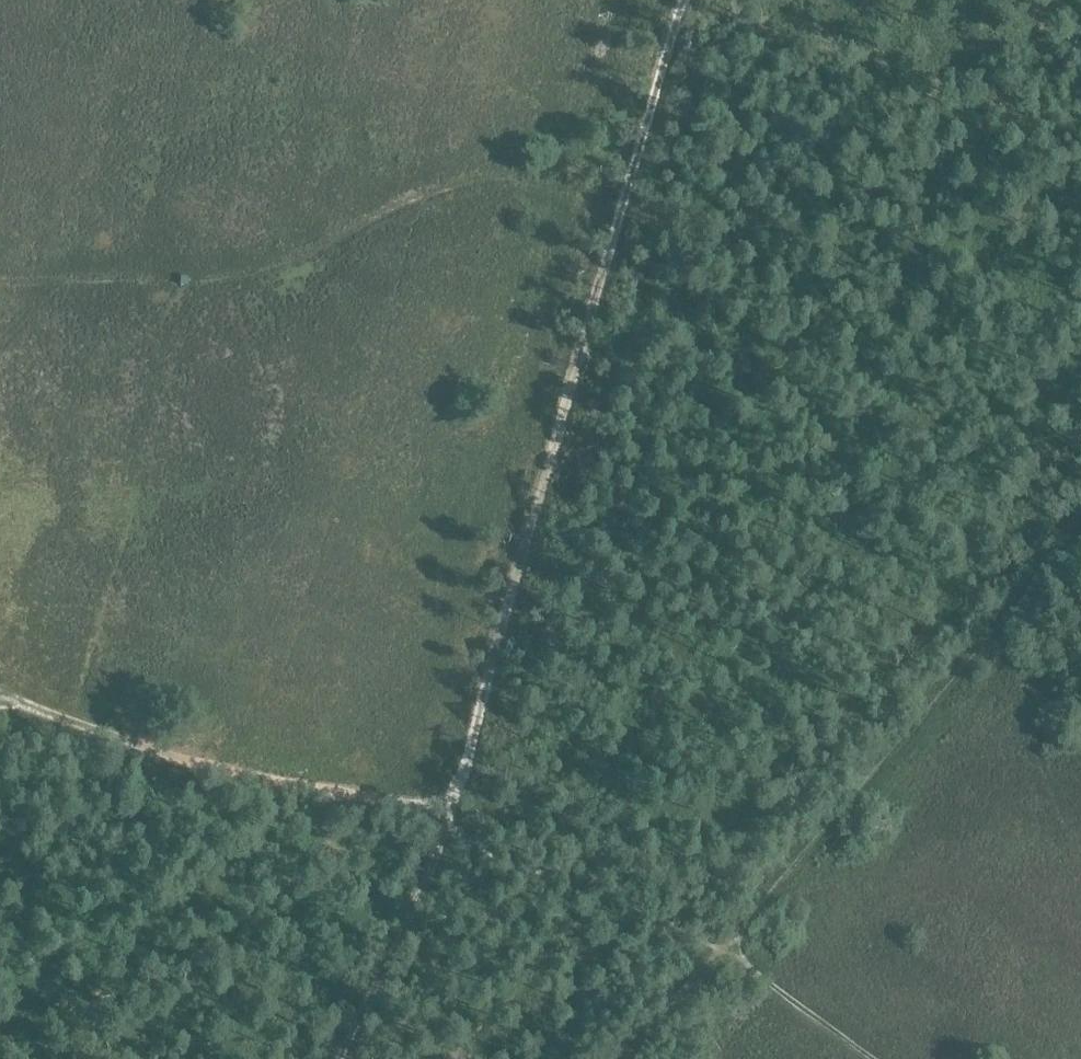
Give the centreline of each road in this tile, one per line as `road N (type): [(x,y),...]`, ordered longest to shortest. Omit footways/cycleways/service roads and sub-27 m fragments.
road 1 (track): [(438,808),(456,792),(678,0)]
road 2 (track): [(438,808),(0,707)]
road 3 (track): [(329,1058),(438,808)]

